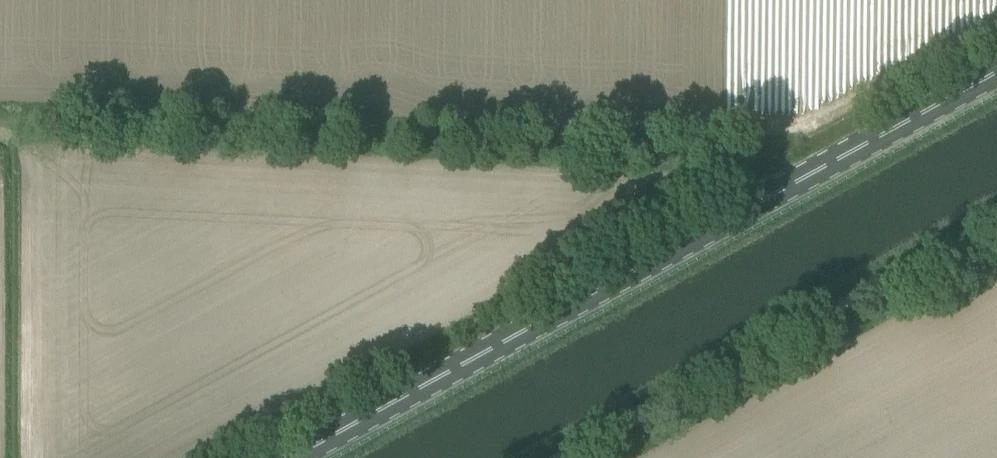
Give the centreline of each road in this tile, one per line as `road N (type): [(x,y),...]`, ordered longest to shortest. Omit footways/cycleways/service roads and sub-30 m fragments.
road 1 (primary): [(294,457),(996,72)]
road 2 (track): [(0,123),(754,160),(775,194)]
road 3 (track): [(556,457),(996,218)]

